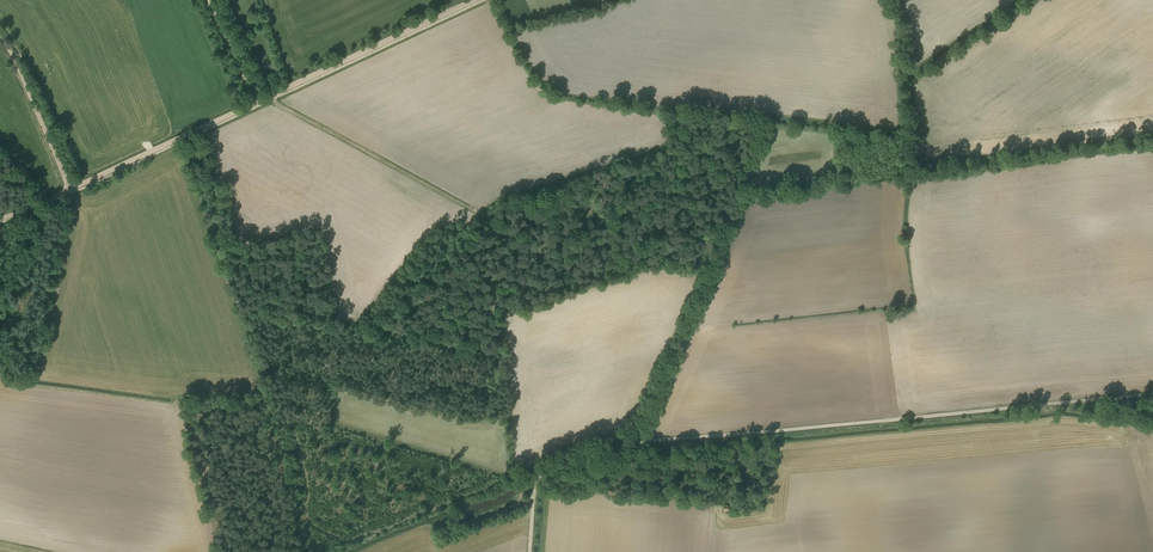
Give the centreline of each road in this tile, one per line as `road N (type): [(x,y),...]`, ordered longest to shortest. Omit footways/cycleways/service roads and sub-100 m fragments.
road 1 (track): [(540,476),(626,440),(1152,395)]
road 2 (track): [(271,95),(513,230),(559,236),(749,178)]
road 3 (track): [(254,102),(473,0)]
road 4 (track): [(484,220),(501,327),(496,418)]
road 5 (track): [(70,190),(0,23)]
road 6 (track): [(70,190),(183,137)]

